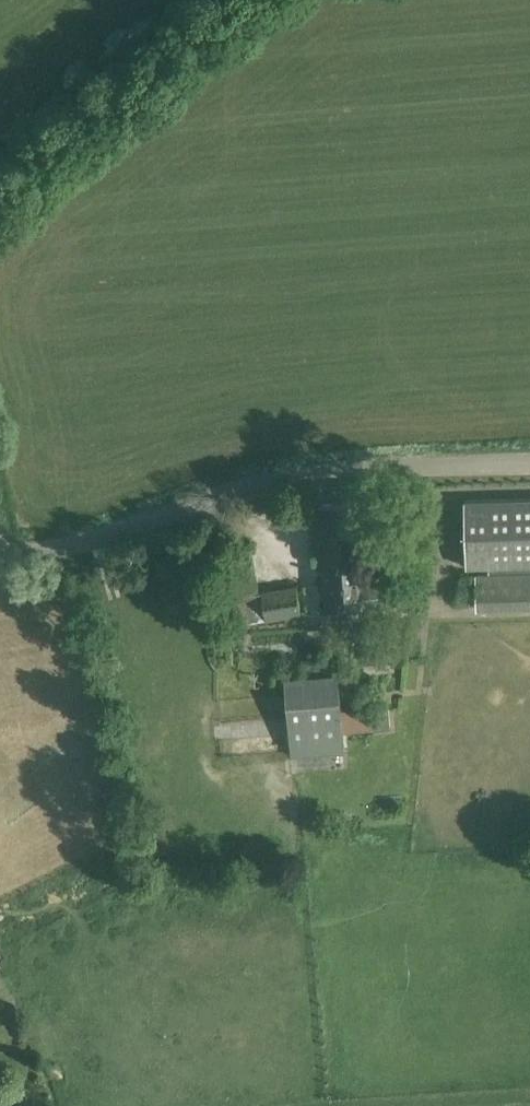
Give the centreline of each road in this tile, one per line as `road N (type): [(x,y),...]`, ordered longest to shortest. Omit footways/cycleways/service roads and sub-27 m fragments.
road 1 (unclassified): [(0,561),(296,454),(529,459)]

